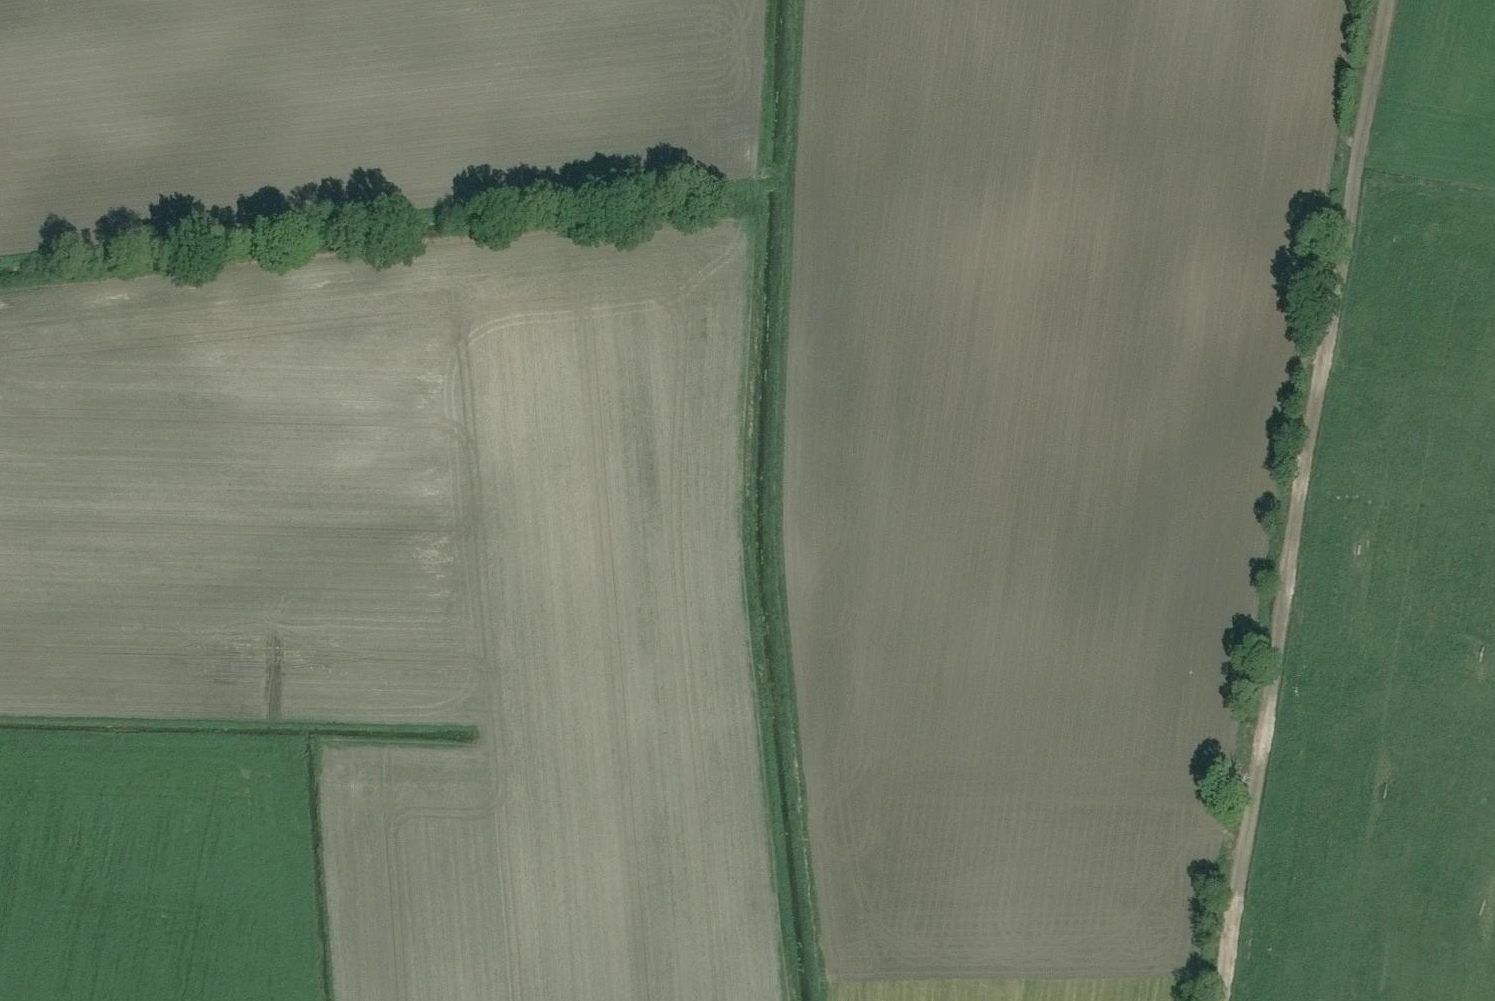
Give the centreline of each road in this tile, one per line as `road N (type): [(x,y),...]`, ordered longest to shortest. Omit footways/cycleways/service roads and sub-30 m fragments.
road 1 (track): [(1386,0),(1278,602),(1221,1000)]

